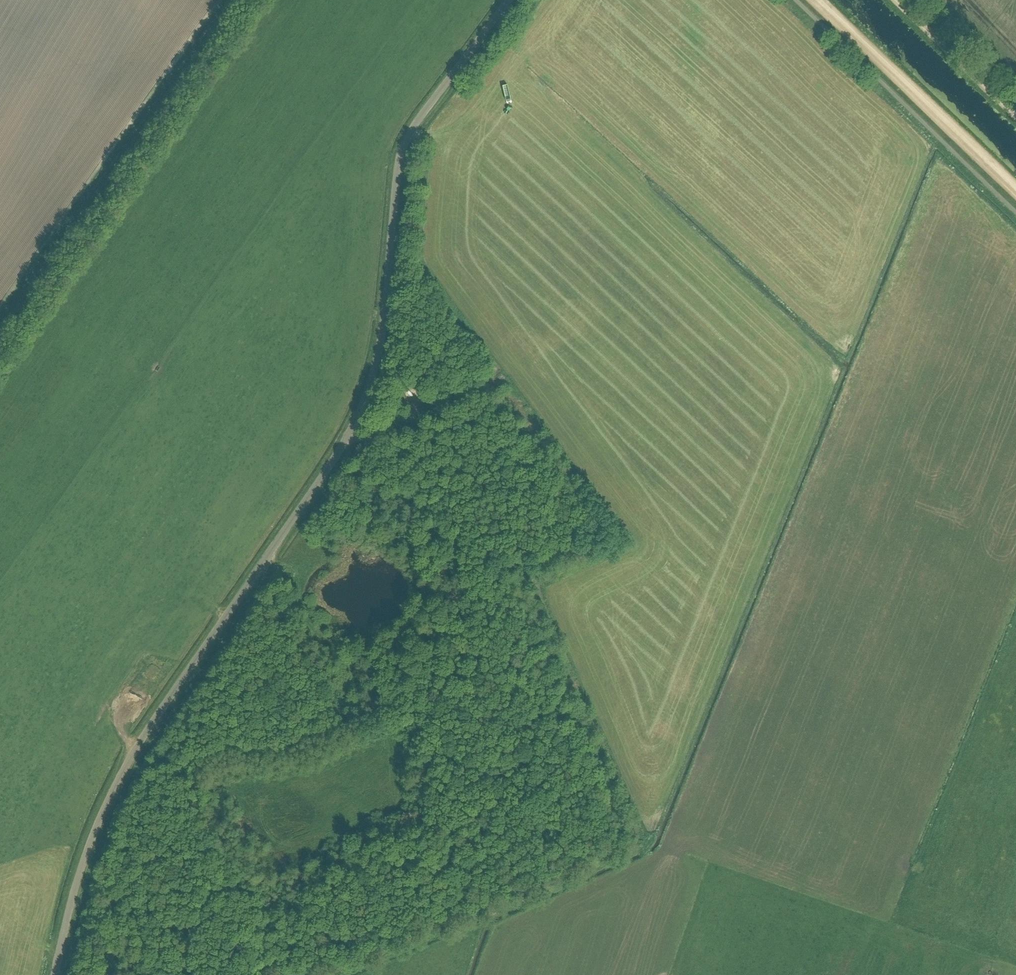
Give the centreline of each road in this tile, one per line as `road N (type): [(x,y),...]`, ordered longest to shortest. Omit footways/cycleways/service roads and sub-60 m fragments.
road 1 (unclassified): [(55,974),(88,847),(113,789),(357,418),(381,341),(406,140),(509,0)]
road 2 (track): [(813,0),(1015,196)]
road 3 (track): [(1015,114),(895,0)]

